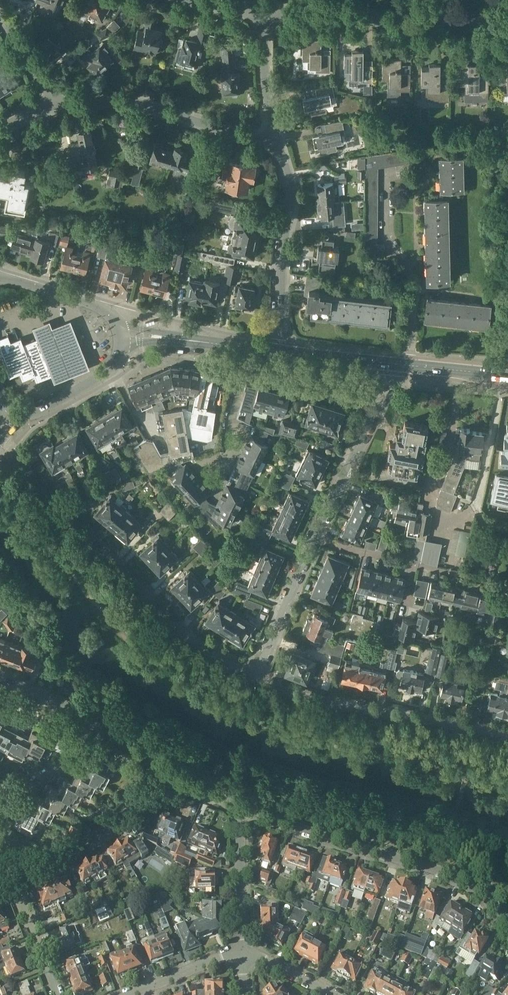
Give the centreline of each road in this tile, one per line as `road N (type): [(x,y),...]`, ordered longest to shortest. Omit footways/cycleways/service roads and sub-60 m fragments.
road 1 (residential): [(257,679),(173,625),(42,495),(18,458)]
road 2 (residential): [(239,804),(456,875),(493,902),(507,925)]
road 3 (unclassified): [(507,737),(303,697),(257,679)]
road 4 (residential): [(267,11),(307,21),(507,23)]
road 5 (residential): [(53,104),(132,101),(245,135),(272,132)]
road 6 (residential): [(275,351),(293,203),(272,132)]
road 7 (residential): [(411,357),(416,284),(386,240),(385,174),(405,171)]
road 8 (residential): [(175,785),(12,879)]
road 9 (residential): [(315,539),(387,388)]
road 10 (residential): [(257,679),(315,539)]
road 11 (residential): [(242,949),(239,804)]
road 12 (residential): [(244,371),(387,388)]
road 13 (tertiary): [(123,334),(106,310),(0,281)]
road 14 (tertiary): [(23,413),(104,374),(123,334)]
road 15 (tertiary): [(275,351),(401,365)]
road 16 (residential): [(0,788),(18,793),(63,766),(88,719)]
road 17 (residential): [(57,994),(12,879)]
road 18 (residential): [(272,132),(267,11)]
road 19 (residential): [(130,994),(242,949)]

